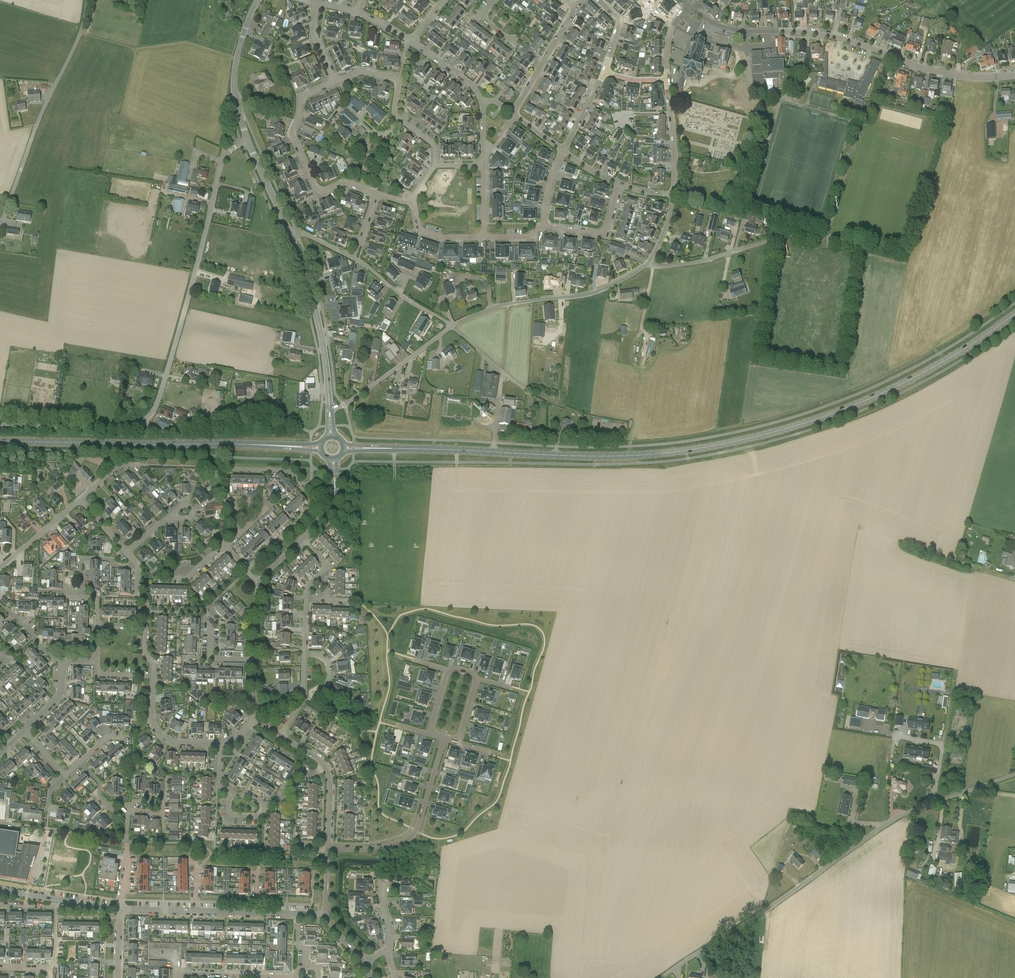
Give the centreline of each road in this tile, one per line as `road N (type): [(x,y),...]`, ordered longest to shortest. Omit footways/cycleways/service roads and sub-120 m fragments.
road 1 (secondary): [(494,452),(659,453),(769,433),(892,390),(1014,315)]
road 2 (tertiary): [(691,8),(727,28),(831,36),(952,75),(1014,74)]
road 3 (secondary): [(0,442),(321,448)]
road 4 (unclassified): [(143,422),(161,394),(221,163),(248,141)]
road 5 (unclassified): [(765,910),(894,819),(1014,774)]
road 6 (unclassified): [(0,224),(81,33),(87,0)]
road 7 (residential): [(302,540),(328,566),(306,587),(303,699),(281,736)]
road 8 (residential): [(453,326),(504,304),(590,292),(648,263)]
road 9 (residential): [(24,731),(60,694),(65,663),(96,662),(98,624),(145,626)]
road 10 (residential): [(328,849),(411,836),(444,737)]
road 11 (tertiary): [(329,409),(325,351),(289,232)]
road 12 (residential): [(220,745),(177,743),(156,730),(145,626)]
road 13 (secondary): [(494,452),(343,448)]
road 14 (residential): [(329,409),(353,401),(453,326)]
road 15 (residential): [(494,452),(503,370),(453,326)]
road 16 (residential): [(145,626),(138,566),(80,499)]
road 17 (tertiary): [(248,141),(235,65),(257,0)]
road 18 (unclassified): [(143,422),(112,429),(0,426)]
road 19 (residential): [(335,82),(301,96),(291,132),(318,195)]
road 20 (residential): [(648,263),(695,262),(787,237)]
road 21 (tertiary): [(328,849),(328,774),(281,736)]
road 22 (tertiary): [(258,718),(260,583)]
road 23 (residential): [(122,737),(107,737),(66,775),(24,731)]
road 24 (unclassified): [(143,422),(174,430),(268,408)]
road 25 (residential): [(512,114),(576,8)]
road 26 (residential): [(661,977),(765,910)]
road 27 (residential): [(120,909),(0,890)]

